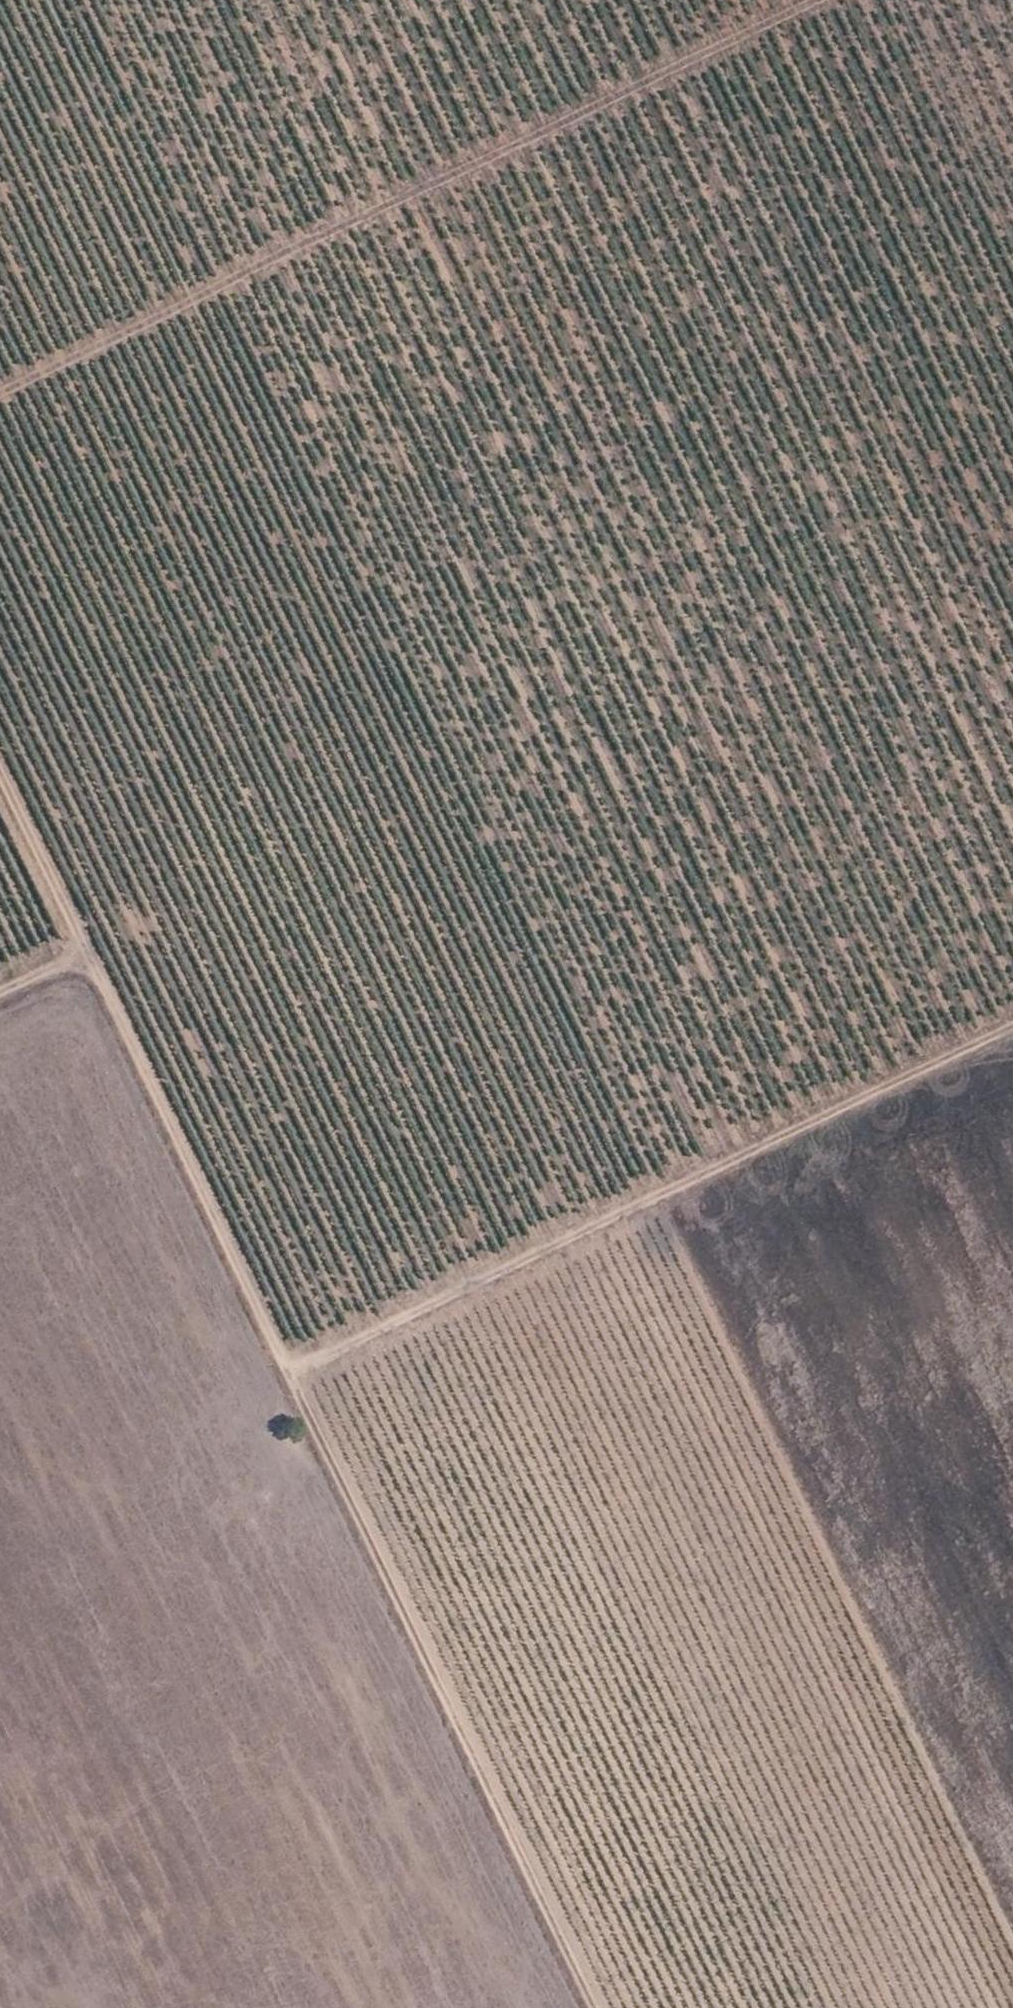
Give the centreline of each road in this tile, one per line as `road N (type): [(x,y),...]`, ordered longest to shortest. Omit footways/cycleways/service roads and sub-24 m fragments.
road 1 (track): [(0,392),(819,0)]
road 2 (track): [(293,1368),(1012,1026)]
road 3 (track): [(598,2007),(293,1368)]
road 4 (track): [(293,1368),(0,756)]

